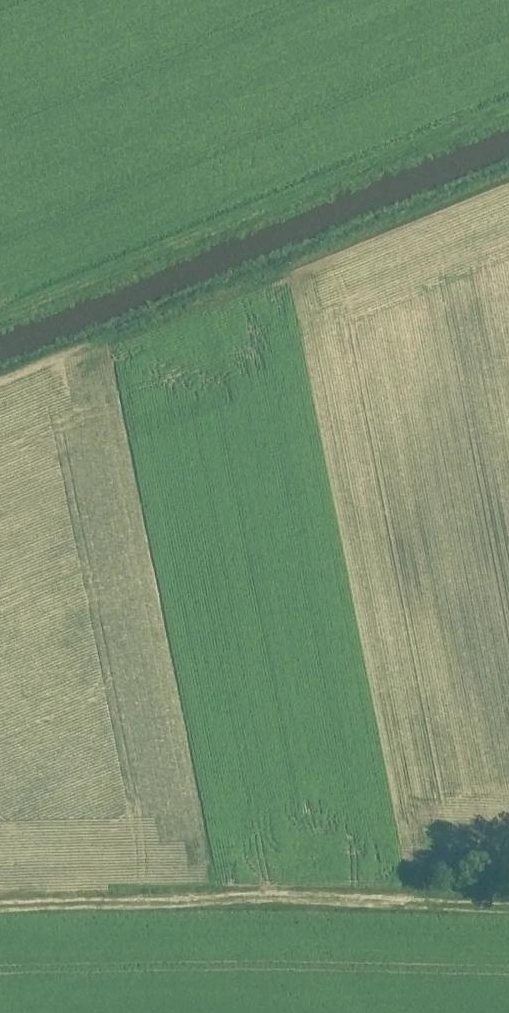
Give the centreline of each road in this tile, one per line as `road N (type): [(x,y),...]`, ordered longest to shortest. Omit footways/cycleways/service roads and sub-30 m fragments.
road 1 (track): [(508,884),(0,878)]

